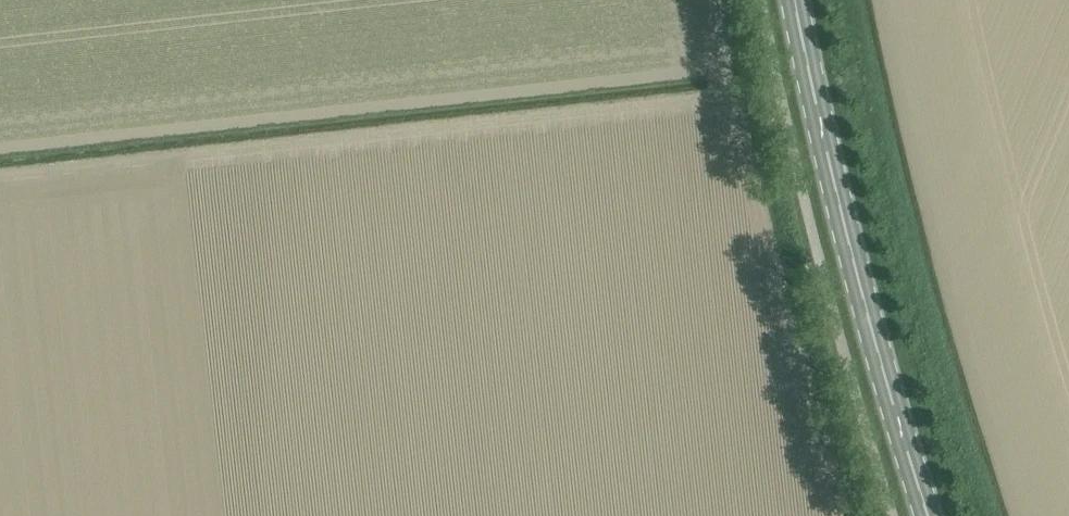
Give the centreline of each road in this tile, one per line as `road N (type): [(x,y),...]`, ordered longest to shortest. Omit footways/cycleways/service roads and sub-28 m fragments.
road 1 (secondary): [(921,515),(788,0)]

